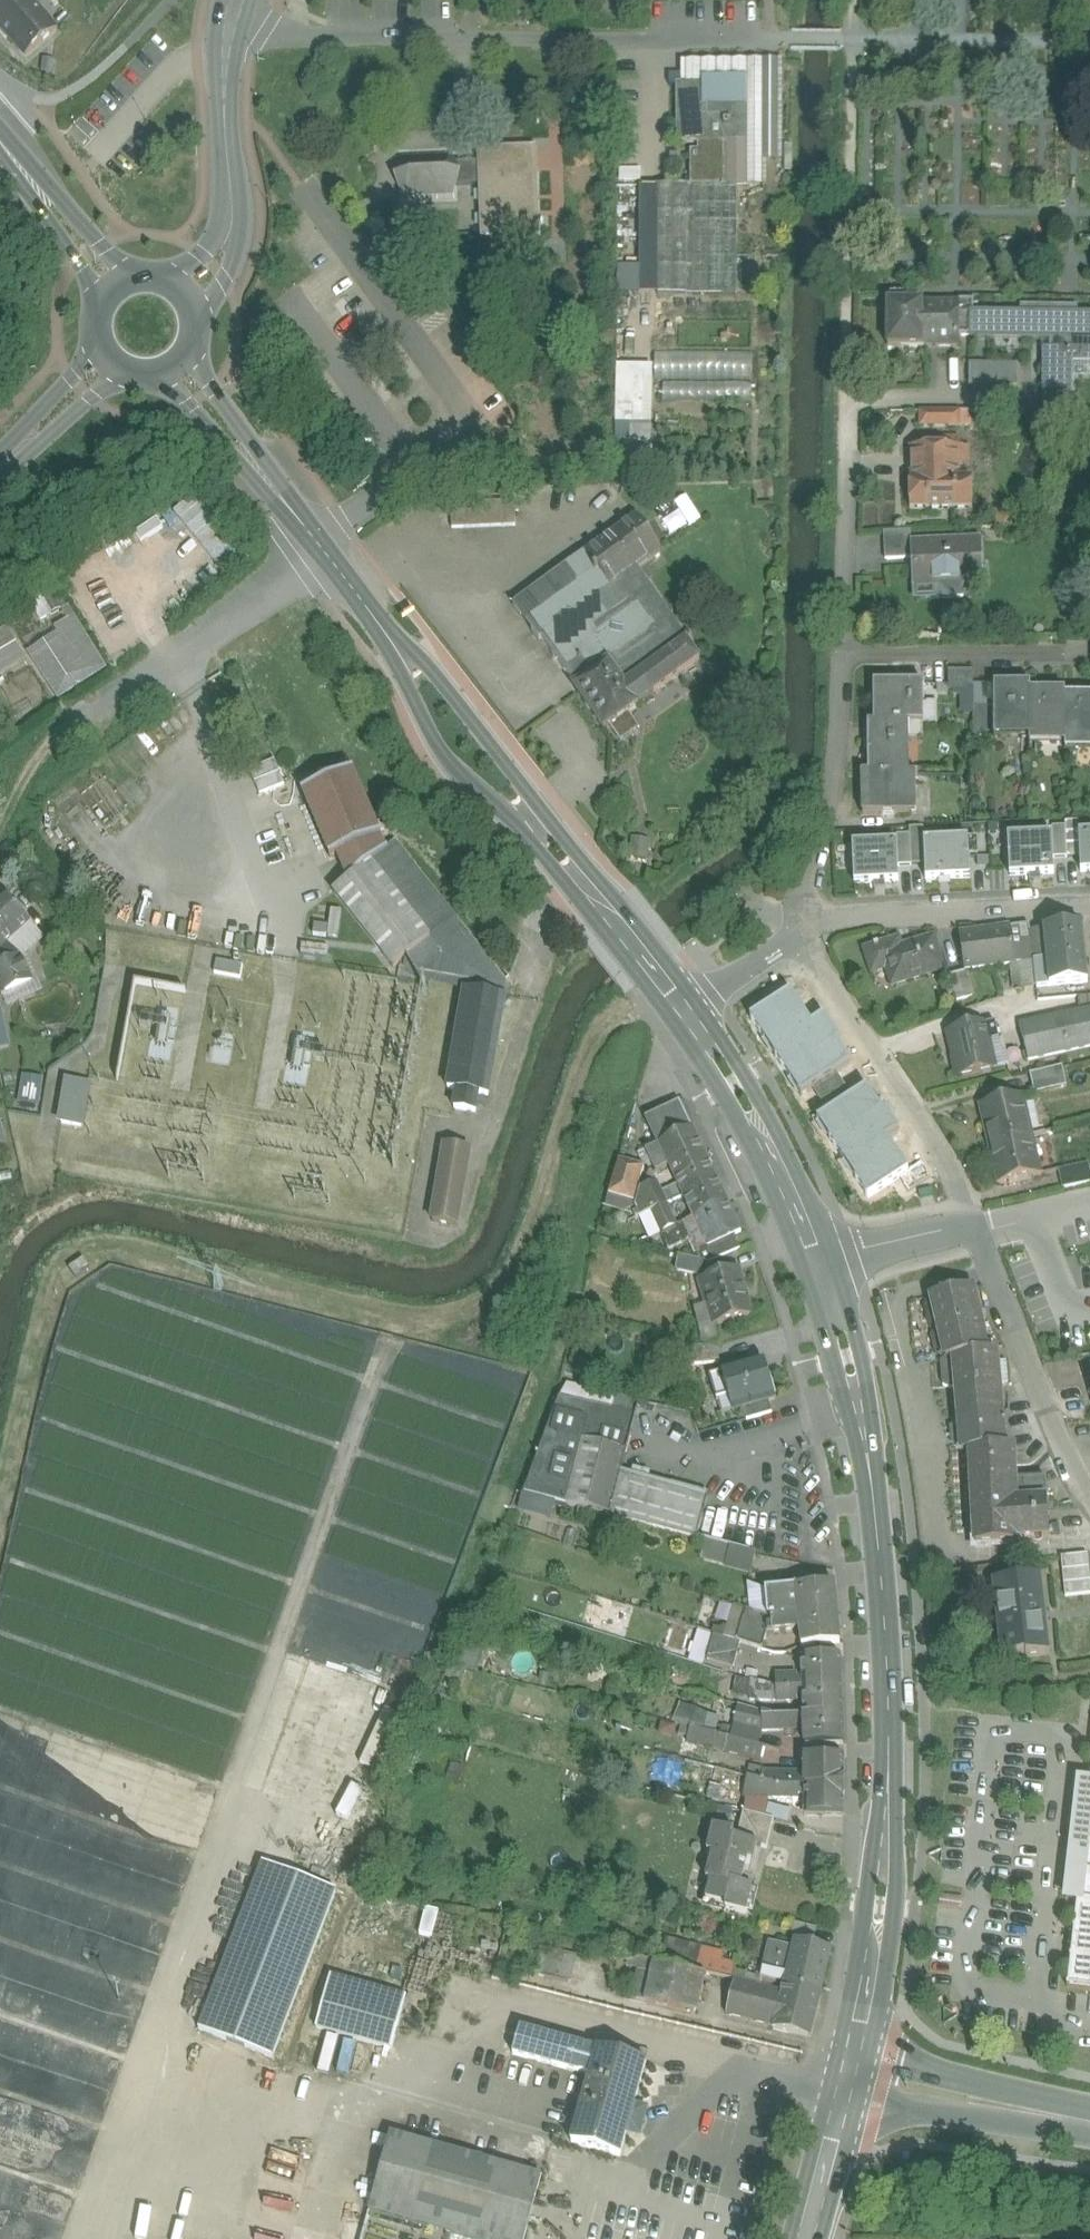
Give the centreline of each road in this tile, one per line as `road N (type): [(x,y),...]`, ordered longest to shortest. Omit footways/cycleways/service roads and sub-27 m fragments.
road 1 (residential): [(855,40),(840,723),(826,816),(795,936)]
road 2 (secondary): [(817,1263),(857,1419),(887,1670),(885,1855),(847,2075)]
road 3 (secondary): [(271,486),(687,1018)]
road 4 (unclassified): [(233,11),(315,38),(855,40)]
road 5 (residential): [(991,1267),(897,1291),(947,1559),(1089,1543)]
road 6 (residential): [(795,936),(947,1163),(974,1233)]
road 7 (residential): [(1089,904),(835,916),(795,936)]
road 8 (secondary): [(687,1018),(759,1133),(817,1263)]
road 9 (secondary): [(847,2075),(1089,2122)]
road 10 (residential): [(991,1267),(1089,1492)]
road 11 (tertiary): [(232,191),(224,98),(233,11)]
road 12 (secondary): [(847,2075),(802,2238)]
road 13 (residential): [(817,1263),(946,1229),(974,1233)]
road 14 (secondary): [(18,163),(96,301)]
road 15 (secondary): [(131,273),(18,163)]
road 16 (secondary): [(271,486),(194,353)]
road 17 (secondary): [(164,379),(271,486)]
road 18 (tertiary): [(11,458),(122,377)]
road 19 (tertiary): [(94,349),(11,458)]
road 20 (residential): [(795,936),(687,1018)]
road 21 (tertiary): [(200,316),(234,261),(232,191)]

